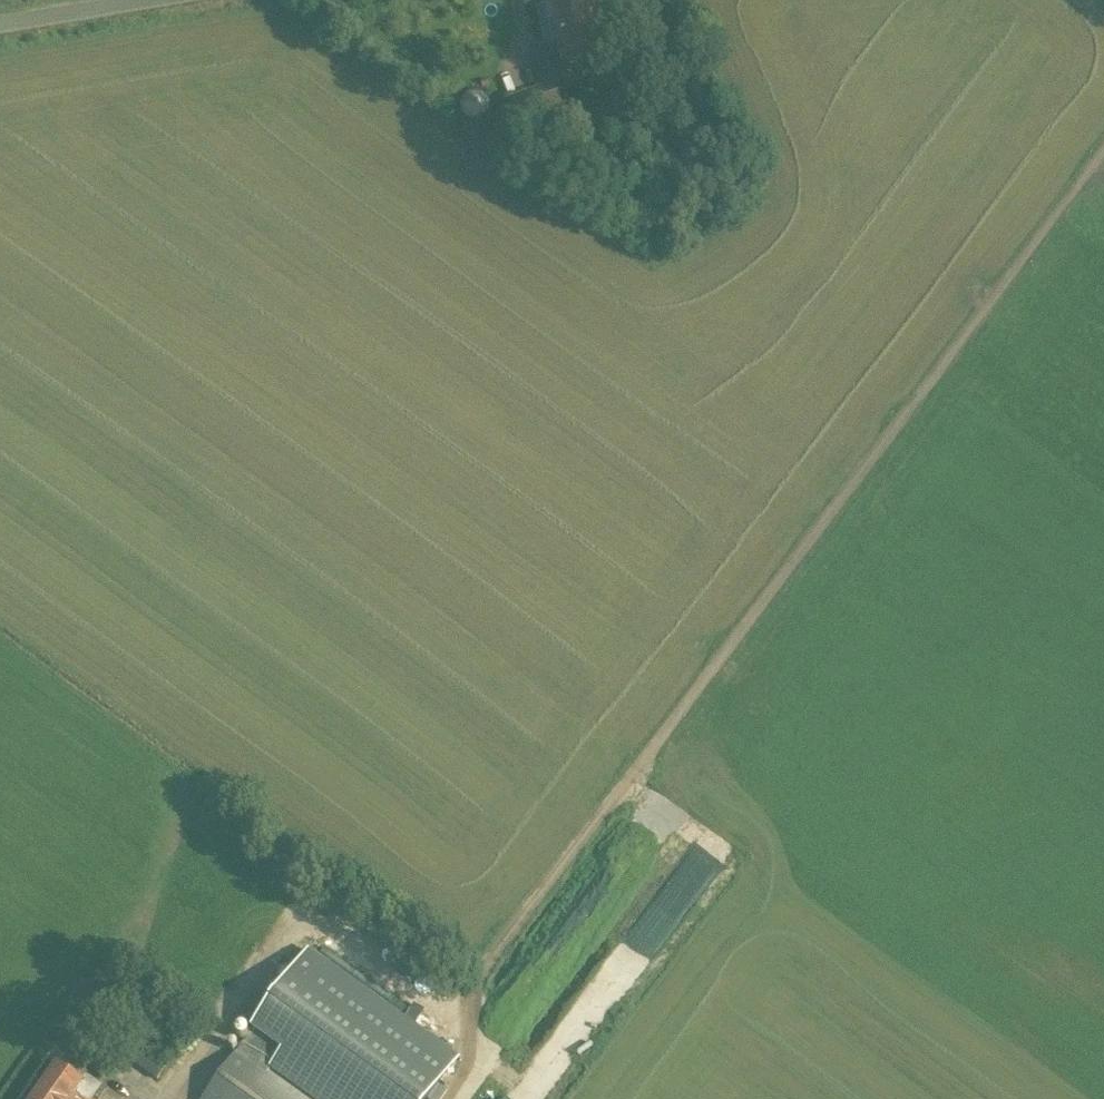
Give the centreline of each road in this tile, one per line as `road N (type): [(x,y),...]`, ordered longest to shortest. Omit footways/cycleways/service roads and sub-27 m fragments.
road 1 (unclassified): [(0,30),(182,0)]

